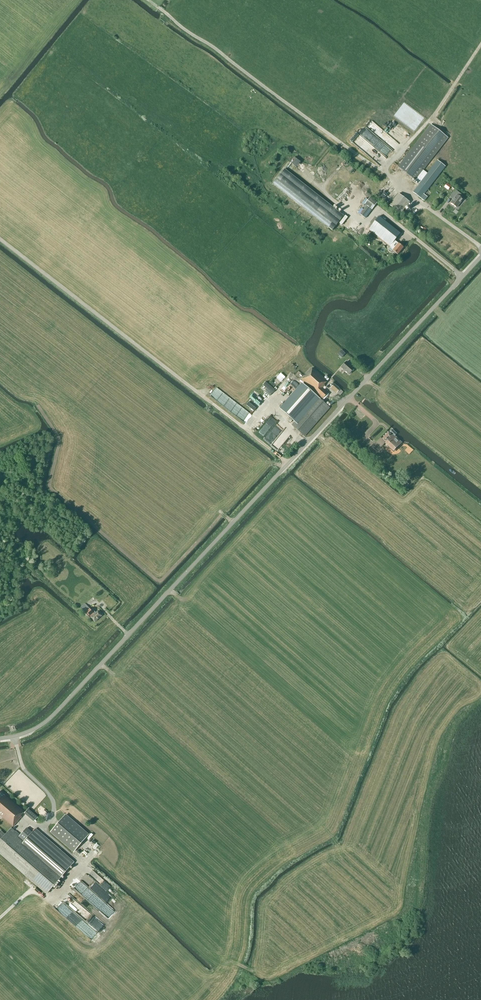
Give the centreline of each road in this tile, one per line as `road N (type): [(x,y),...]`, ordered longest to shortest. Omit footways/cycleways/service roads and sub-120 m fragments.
road 1 (unclassified): [(0,738),(53,715),(480,256)]
road 2 (track): [(289,463),(0,239)]
road 3 (track): [(382,171),(150,0)]

